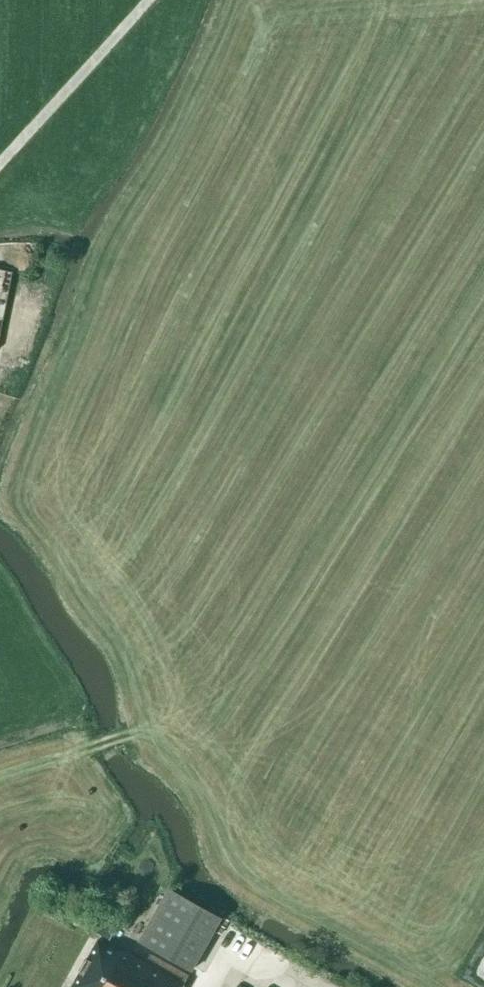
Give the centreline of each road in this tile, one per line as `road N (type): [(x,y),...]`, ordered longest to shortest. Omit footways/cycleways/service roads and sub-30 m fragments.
road 1 (track): [(0,163),(149,0)]

